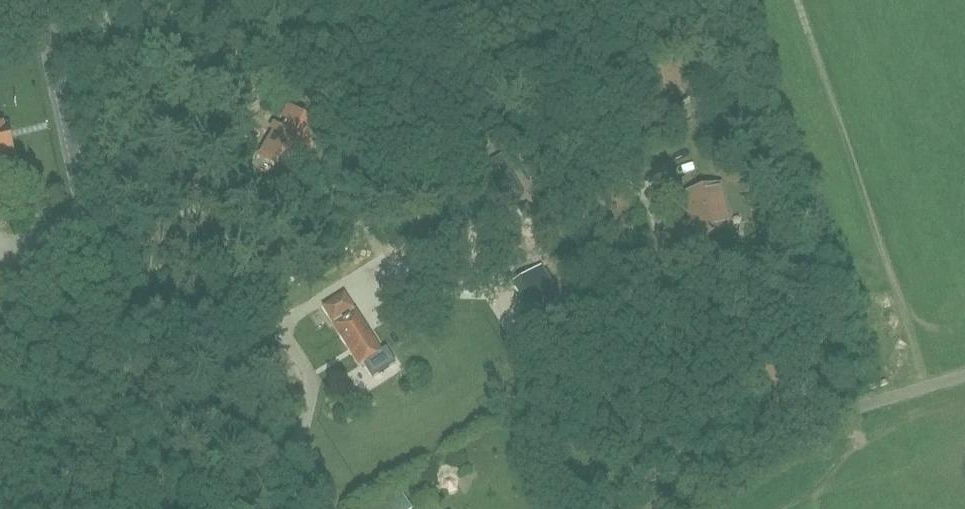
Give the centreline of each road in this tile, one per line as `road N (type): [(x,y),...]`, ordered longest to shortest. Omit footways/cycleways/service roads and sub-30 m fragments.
road 1 (tertiary): [(152,508),(40,12)]

